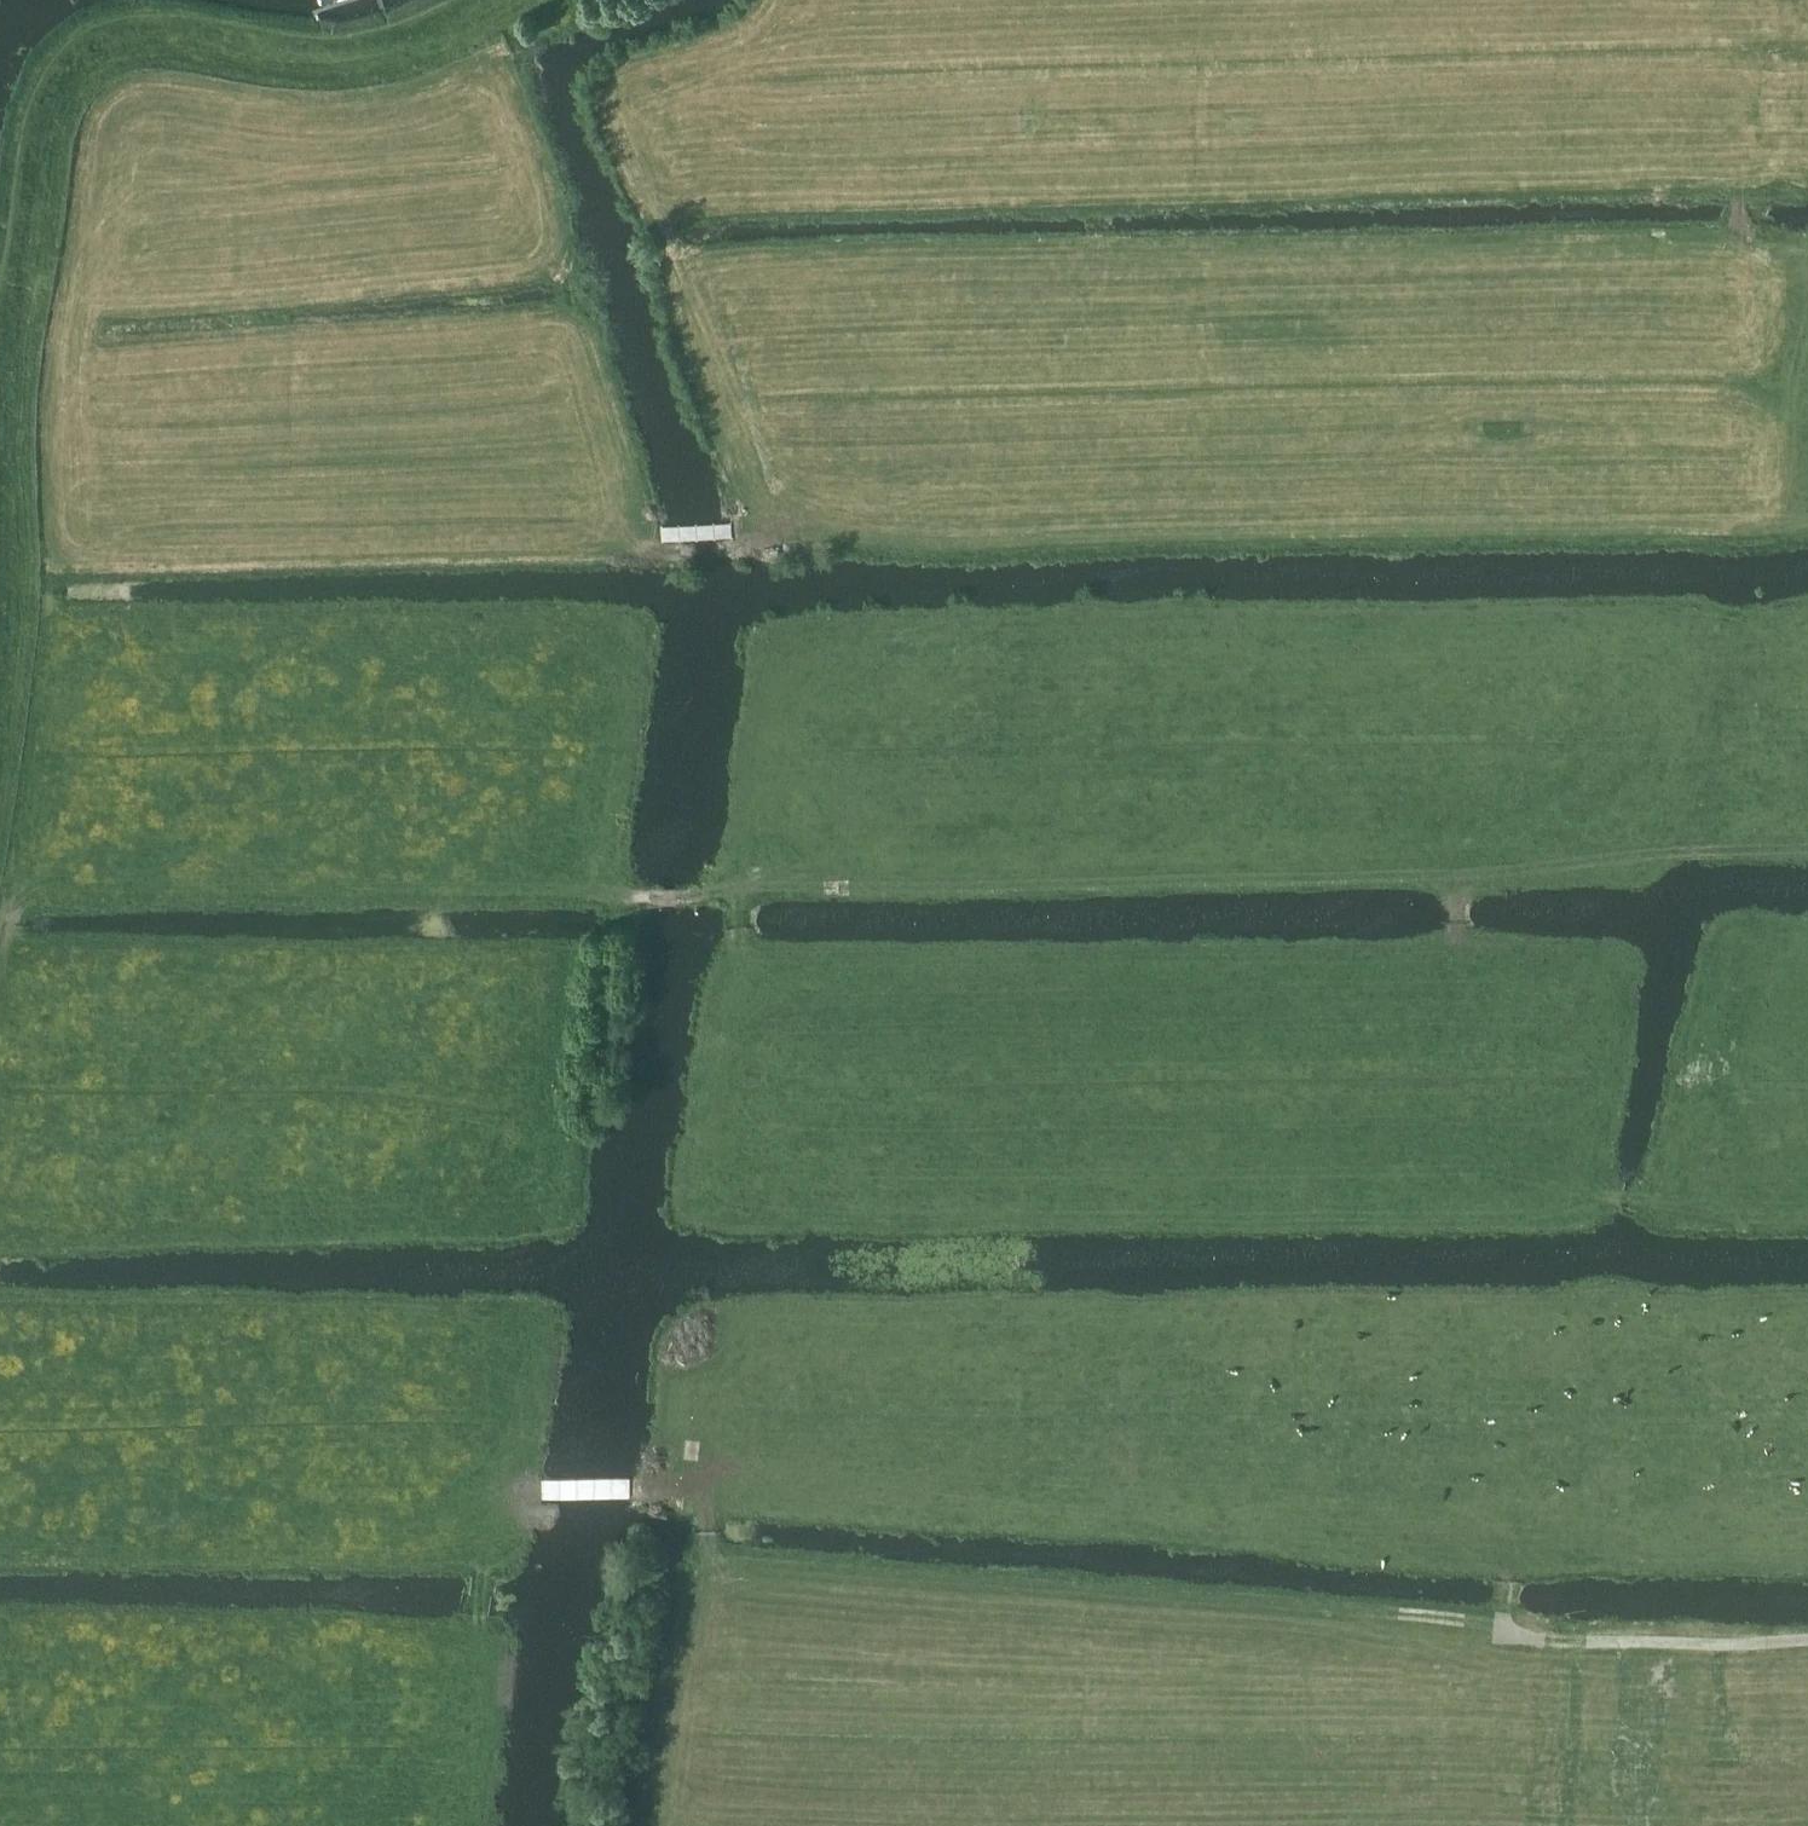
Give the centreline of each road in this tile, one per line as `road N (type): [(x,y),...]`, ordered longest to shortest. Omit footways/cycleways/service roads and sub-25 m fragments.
road 1 (track): [(1807,845),(1680,848),(1536,871),(631,897)]
road 2 (track): [(1807,1634),(1501,1632)]

